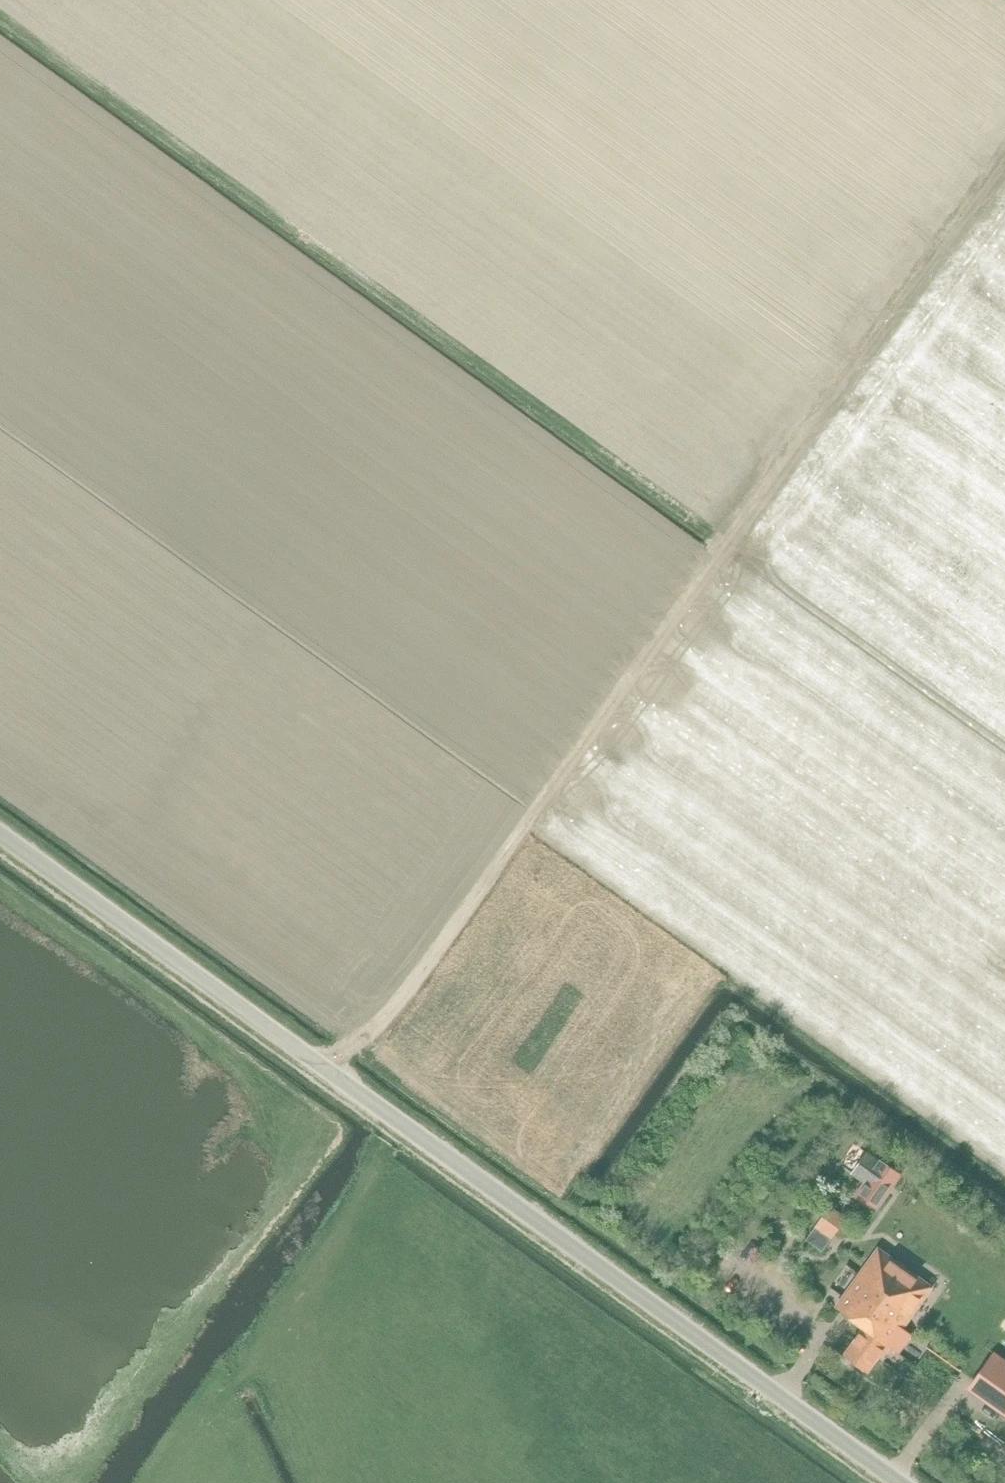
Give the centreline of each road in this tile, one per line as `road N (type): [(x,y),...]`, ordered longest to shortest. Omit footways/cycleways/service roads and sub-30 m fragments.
road 1 (tertiary): [(889,1482),(0,840)]

